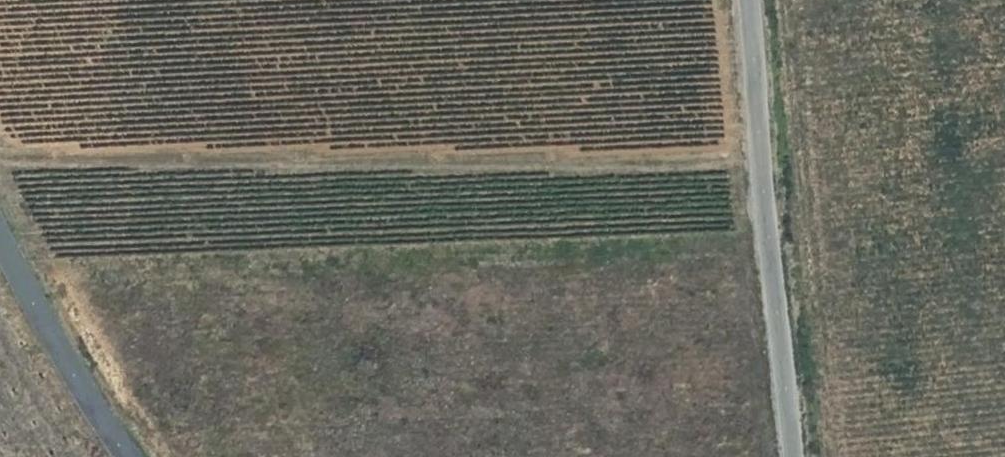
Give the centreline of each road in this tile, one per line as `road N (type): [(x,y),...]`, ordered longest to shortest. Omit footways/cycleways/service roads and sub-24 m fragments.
road 1 (tertiary): [(748,0),(791,456)]
road 2 (tertiary): [(132,456),(0,244)]

